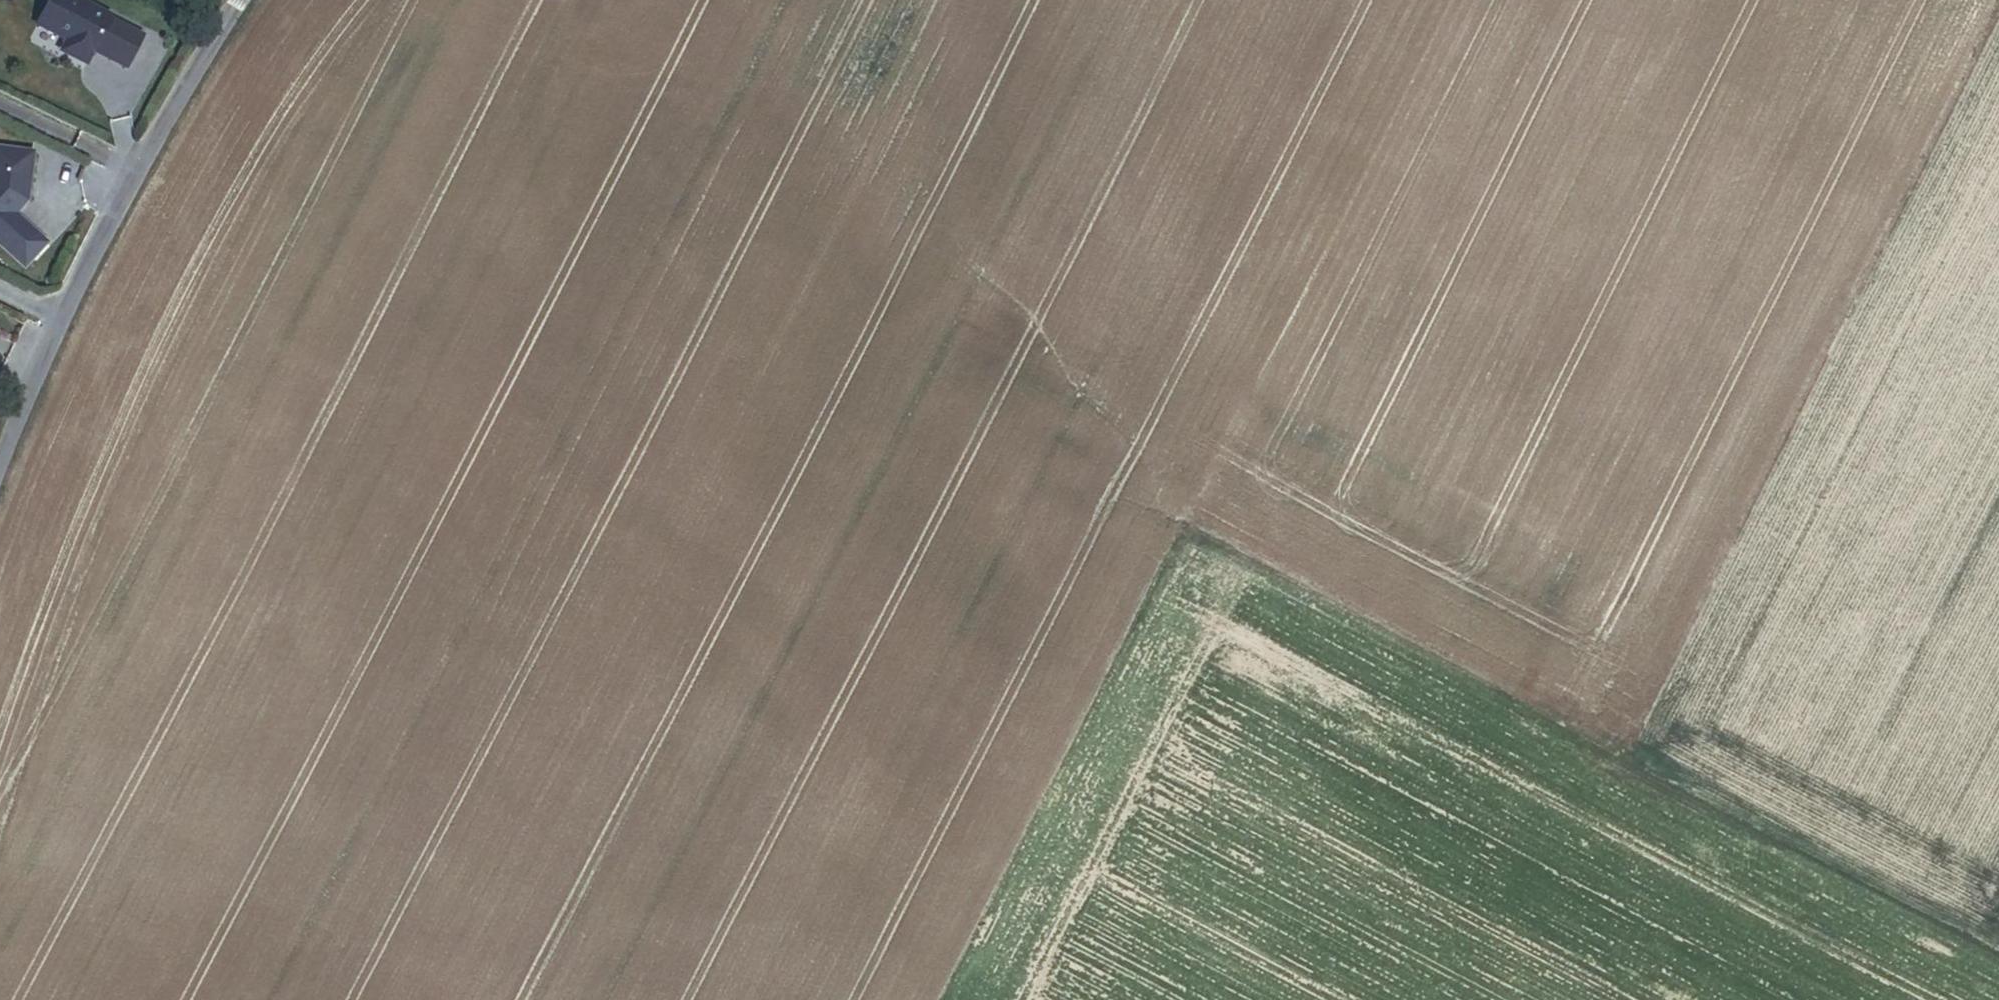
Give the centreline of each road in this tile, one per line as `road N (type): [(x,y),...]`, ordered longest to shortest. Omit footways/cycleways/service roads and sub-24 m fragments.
road 1 (residential): [(0,455),(52,325),(201,39),(234,0)]

